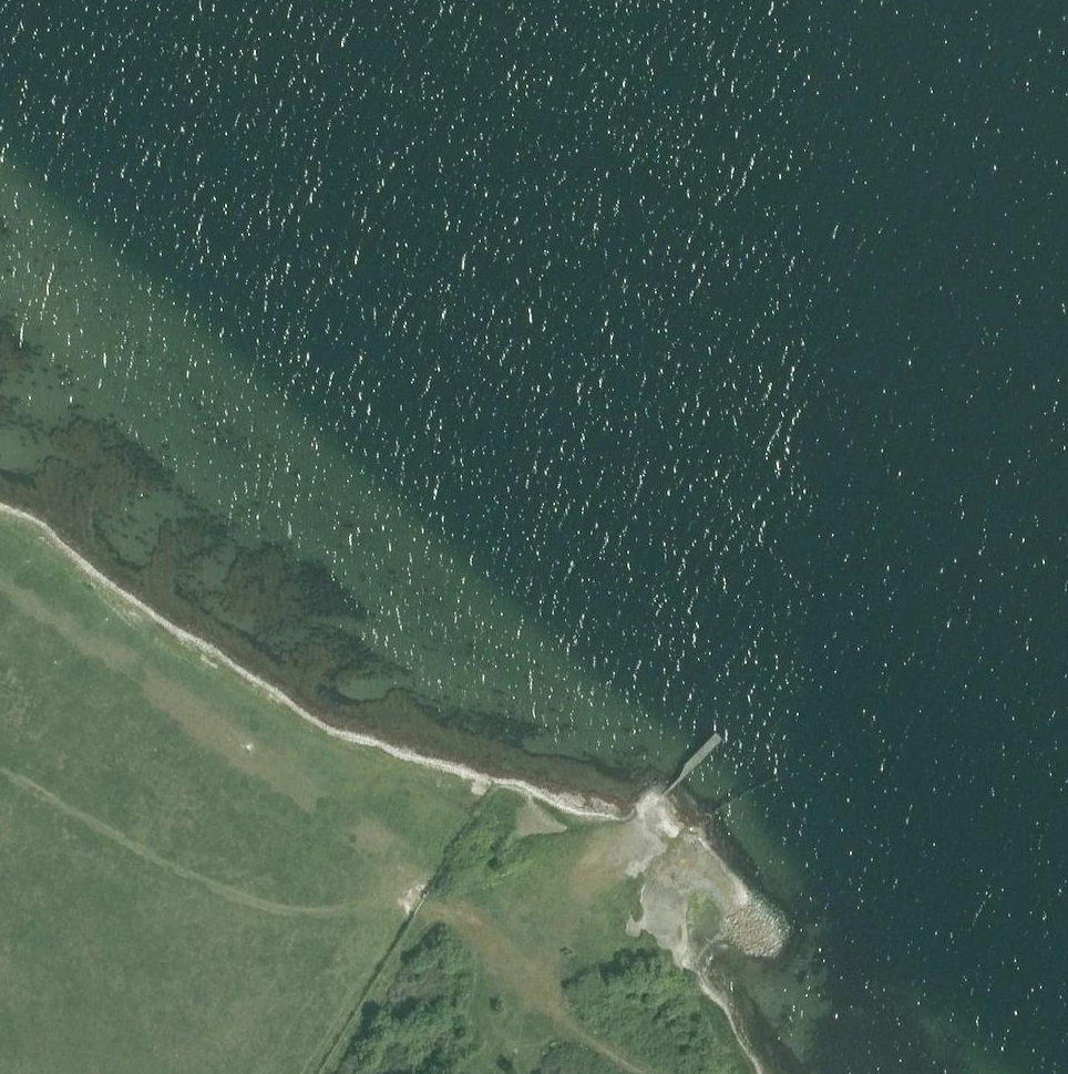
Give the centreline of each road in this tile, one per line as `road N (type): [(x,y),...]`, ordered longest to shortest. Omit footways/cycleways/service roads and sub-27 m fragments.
road 1 (track): [(662,796),(652,838),(615,857),(556,859),(424,905),(282,909),(107,840),(0,773)]

